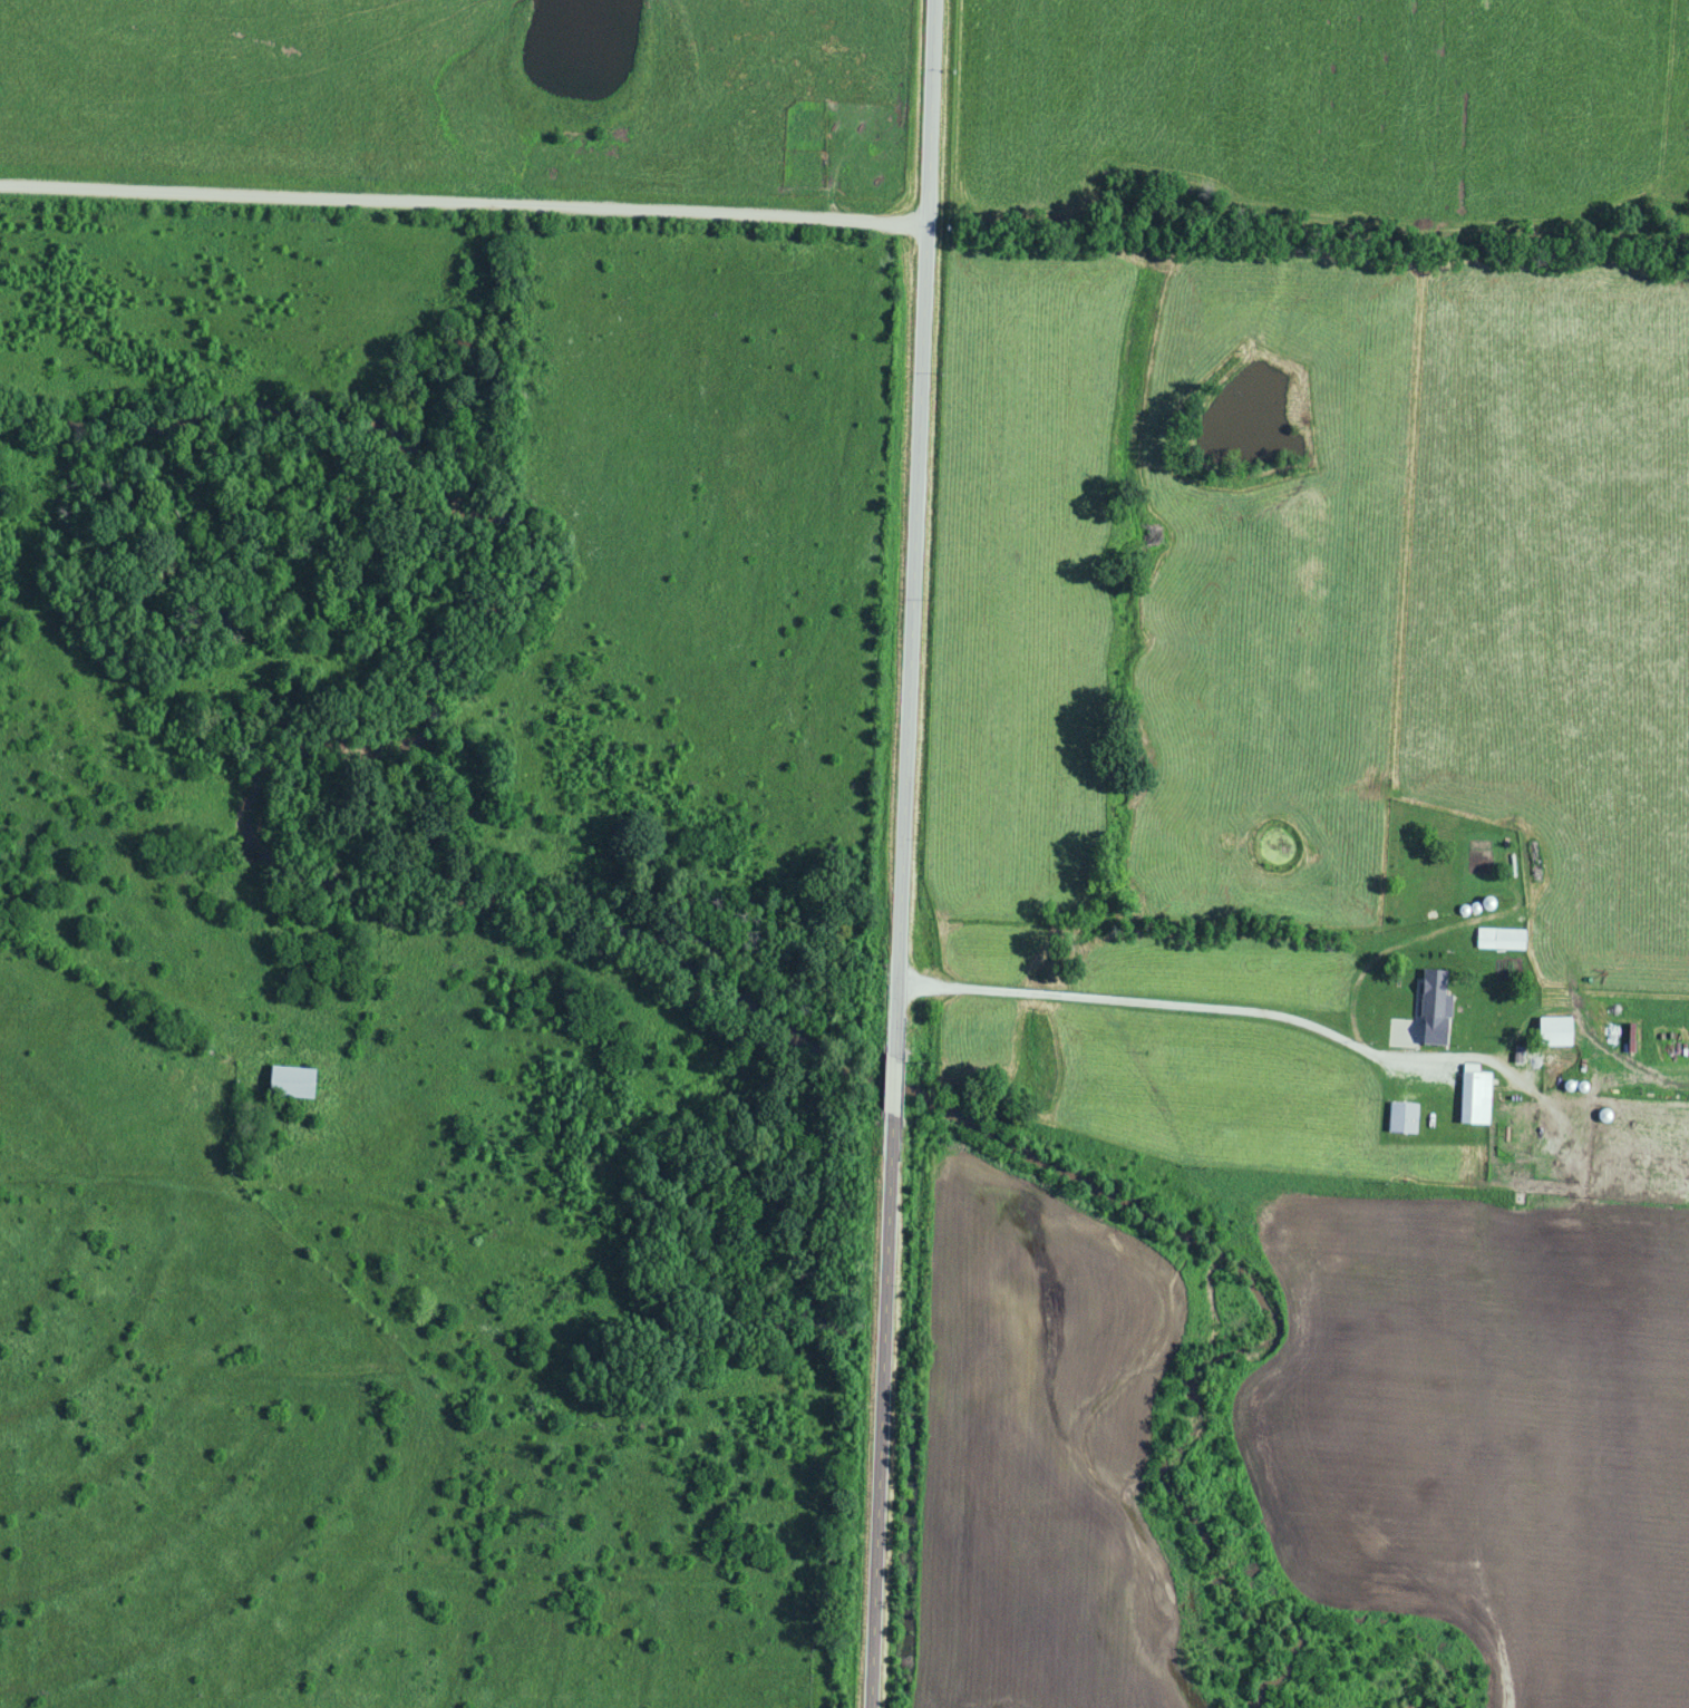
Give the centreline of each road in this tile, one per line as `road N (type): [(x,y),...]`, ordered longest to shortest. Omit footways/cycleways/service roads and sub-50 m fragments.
road 1 (secondary): [(870,1707),(934,0)]
road 2 (residential): [(926,220),(0,184)]
road 3 (residential): [(399,1707),(398,1514),(421,1417),(420,1384),(402,1355),(206,1162)]

